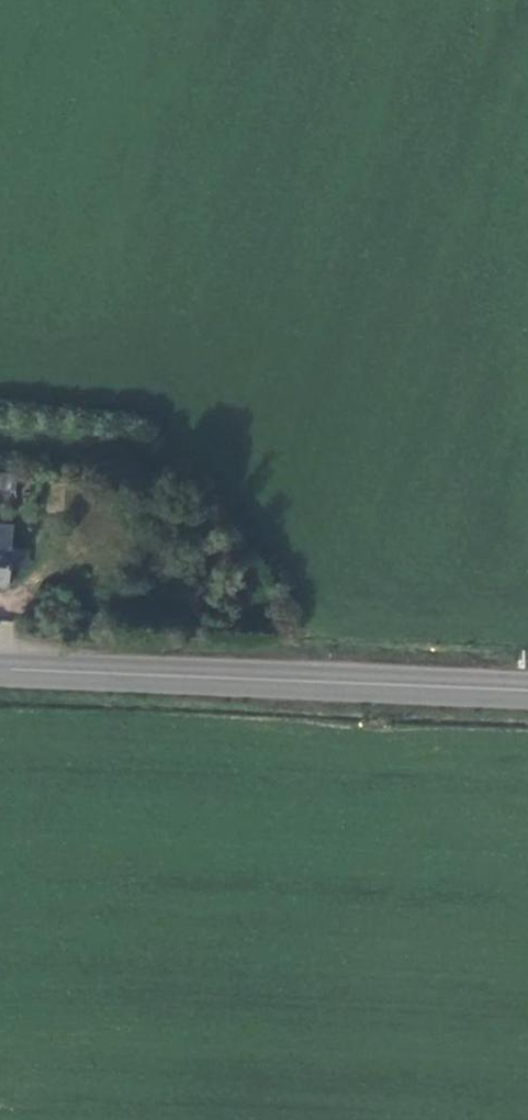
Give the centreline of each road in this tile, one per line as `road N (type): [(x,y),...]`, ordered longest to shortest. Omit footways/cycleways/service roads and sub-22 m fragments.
road 1 (secondary): [(0,670),(527,690)]

